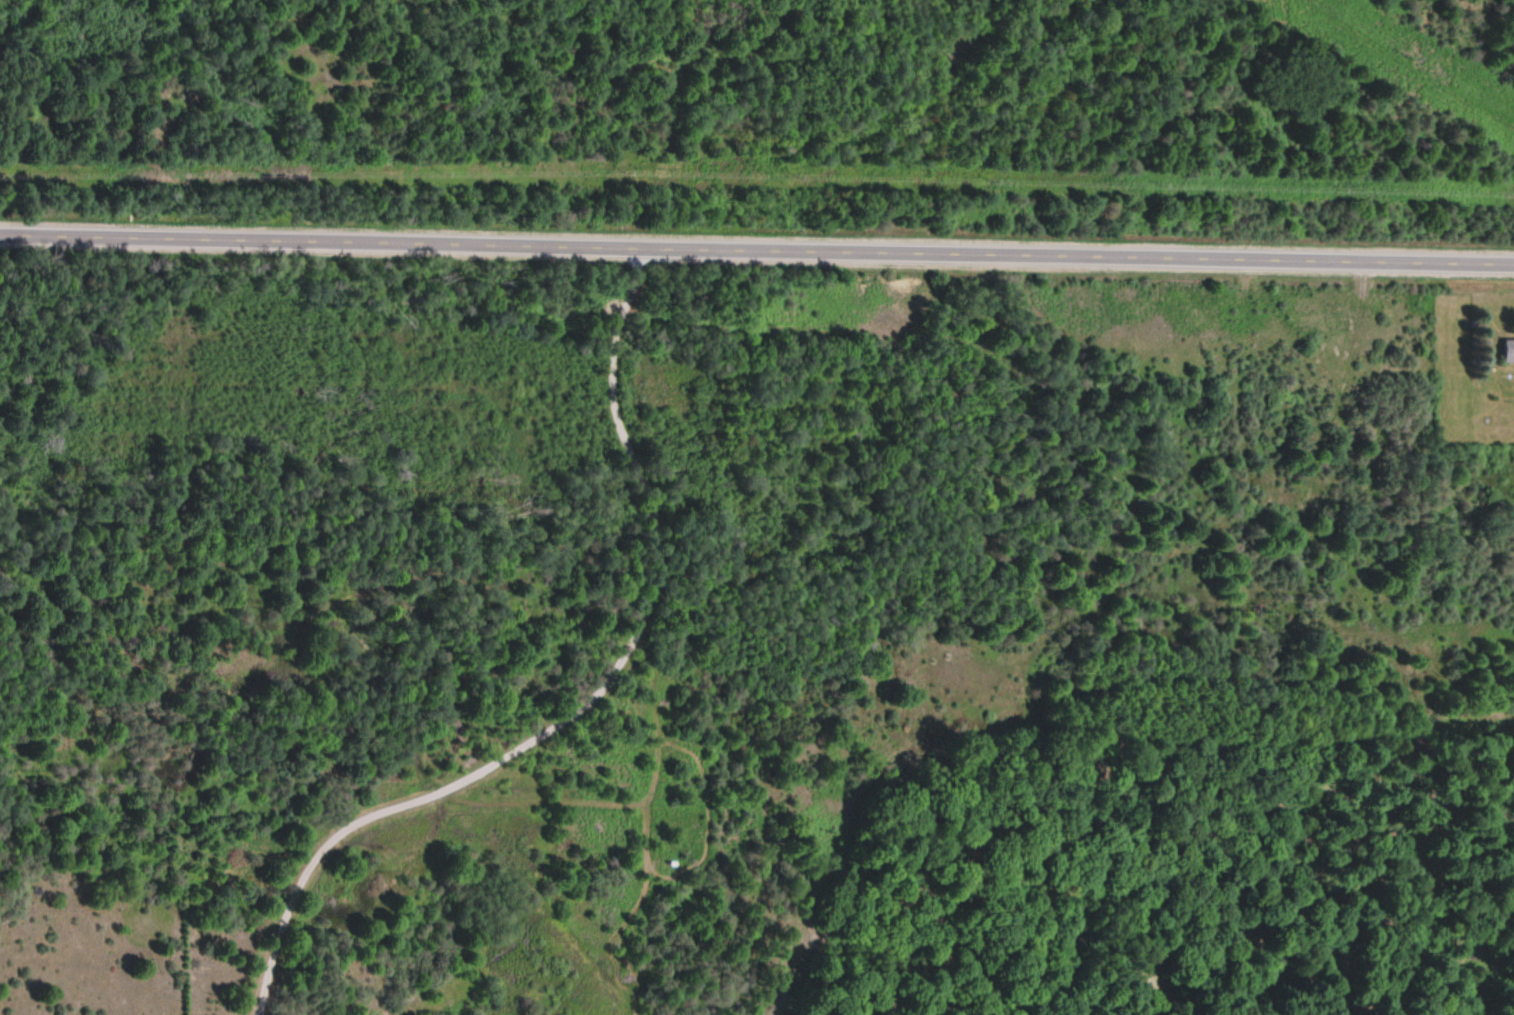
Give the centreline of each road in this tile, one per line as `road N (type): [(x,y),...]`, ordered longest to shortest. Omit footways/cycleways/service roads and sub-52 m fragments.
road 1 (tertiary): [(1513,266),(0,236)]

